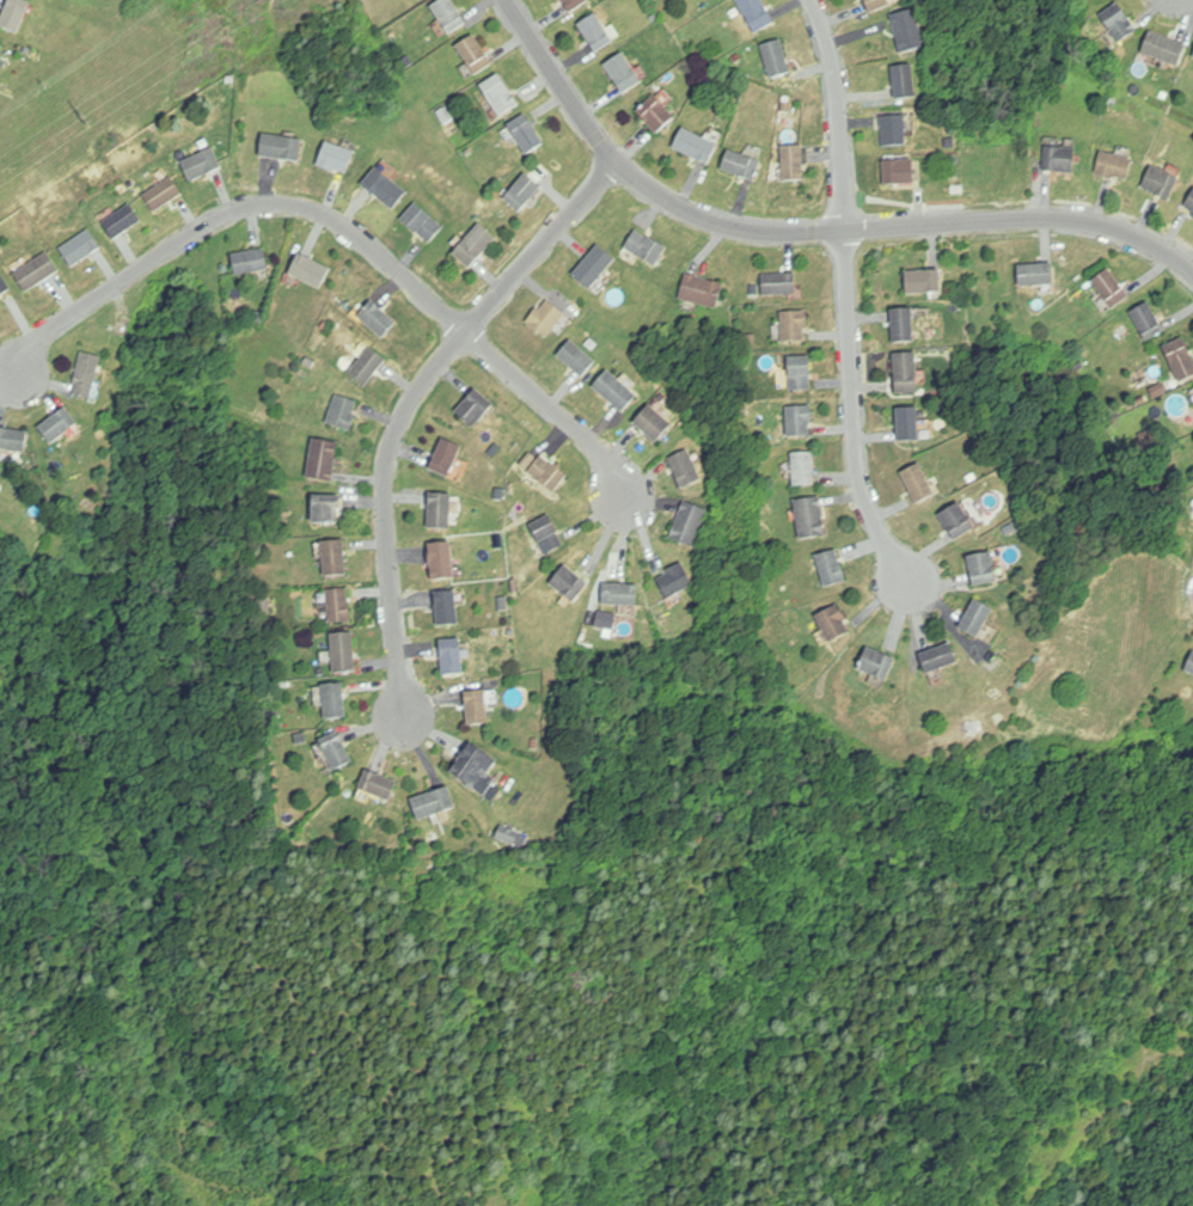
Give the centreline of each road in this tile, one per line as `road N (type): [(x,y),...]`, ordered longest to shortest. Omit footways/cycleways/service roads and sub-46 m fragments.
road 1 (residential): [(504,0),(606,148),(656,196),(703,220),(758,232),(1084,220),(1154,244),(1192,270)]
road 2 (residential): [(403,726),(386,484),(398,423),(616,158)]
road 3 (residential): [(470,332),(354,229),(270,203),(228,212),(49,329),(13,372)]
road 4 (residential): [(843,227),(855,459),(876,529),(906,580)]
road 5 (residential): [(811,0),(839,90),(843,227)]
road 6 (residential): [(470,332),(602,449),(625,497)]

